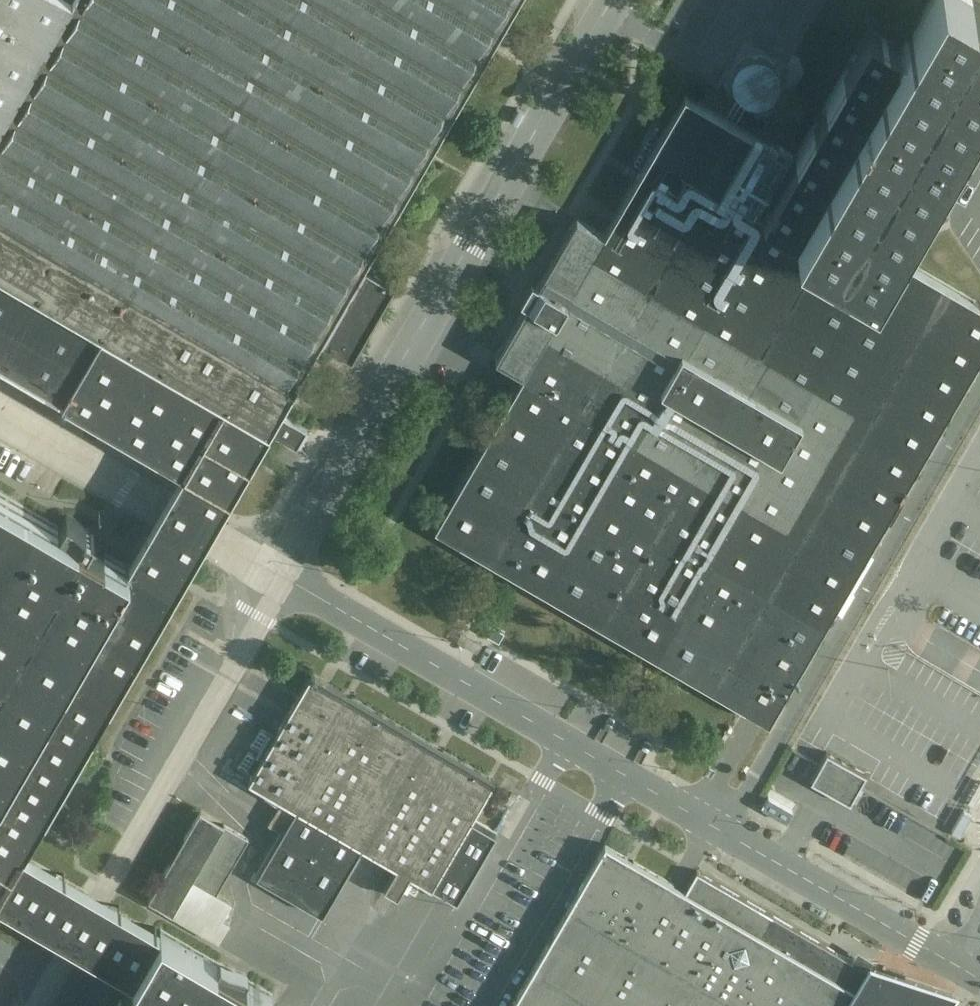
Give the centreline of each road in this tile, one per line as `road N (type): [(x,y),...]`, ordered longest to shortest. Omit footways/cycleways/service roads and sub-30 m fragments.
road 1 (unclassified): [(614,0),(278,574)]
road 2 (unclassified): [(278,574),(725,834)]
road 3 (unclassified): [(725,834),(979,396)]
road 4 (unclassified): [(278,574),(241,661),(39,1005)]
road 5 (unclassified): [(0,414),(278,574)]
road 6 (unclassified): [(725,834),(968,973)]

